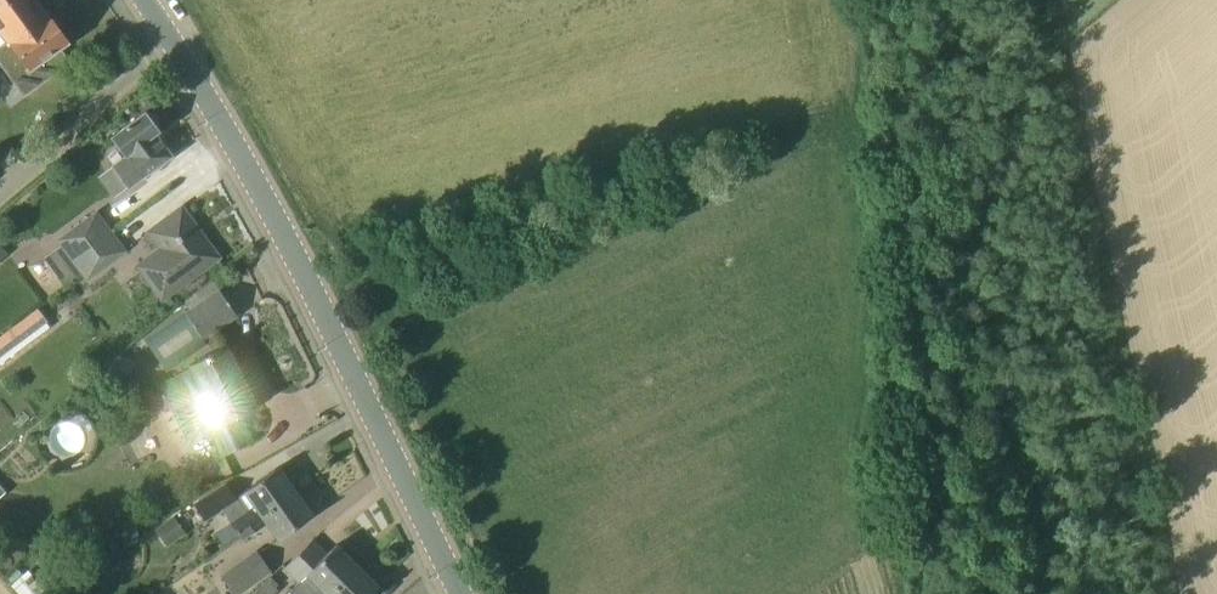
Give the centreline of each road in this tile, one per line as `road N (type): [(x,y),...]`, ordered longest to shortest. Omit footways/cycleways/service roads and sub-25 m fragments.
road 1 (tertiary): [(462,593),(333,324),(141,0)]

